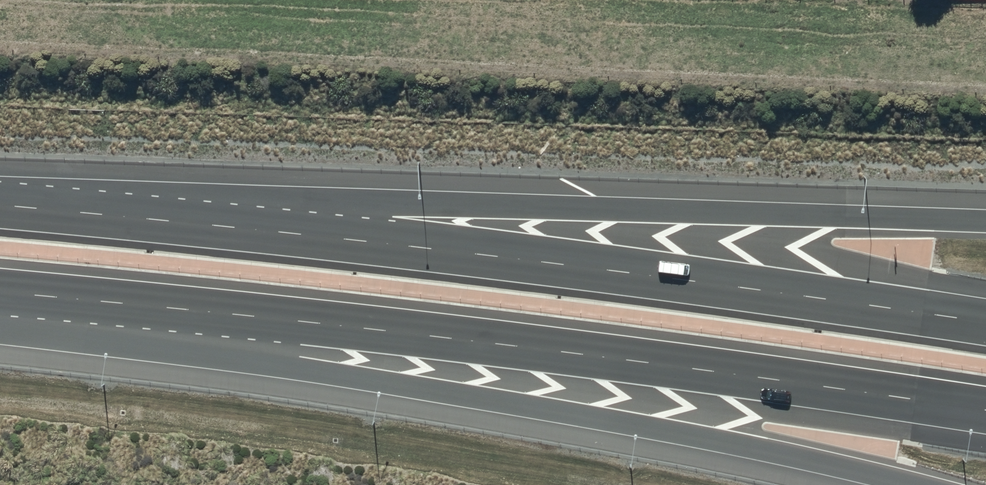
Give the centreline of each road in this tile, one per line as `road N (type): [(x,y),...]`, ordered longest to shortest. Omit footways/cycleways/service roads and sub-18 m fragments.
road 1 (motorway): [(0,207),(471,249),(985,318)]
road 2 (motorway): [(0,203),(985,218)]
road 3 (motorway): [(985,414),(447,339),(116,308)]
road 4 (motorway): [(892,484),(310,371),(116,308)]

